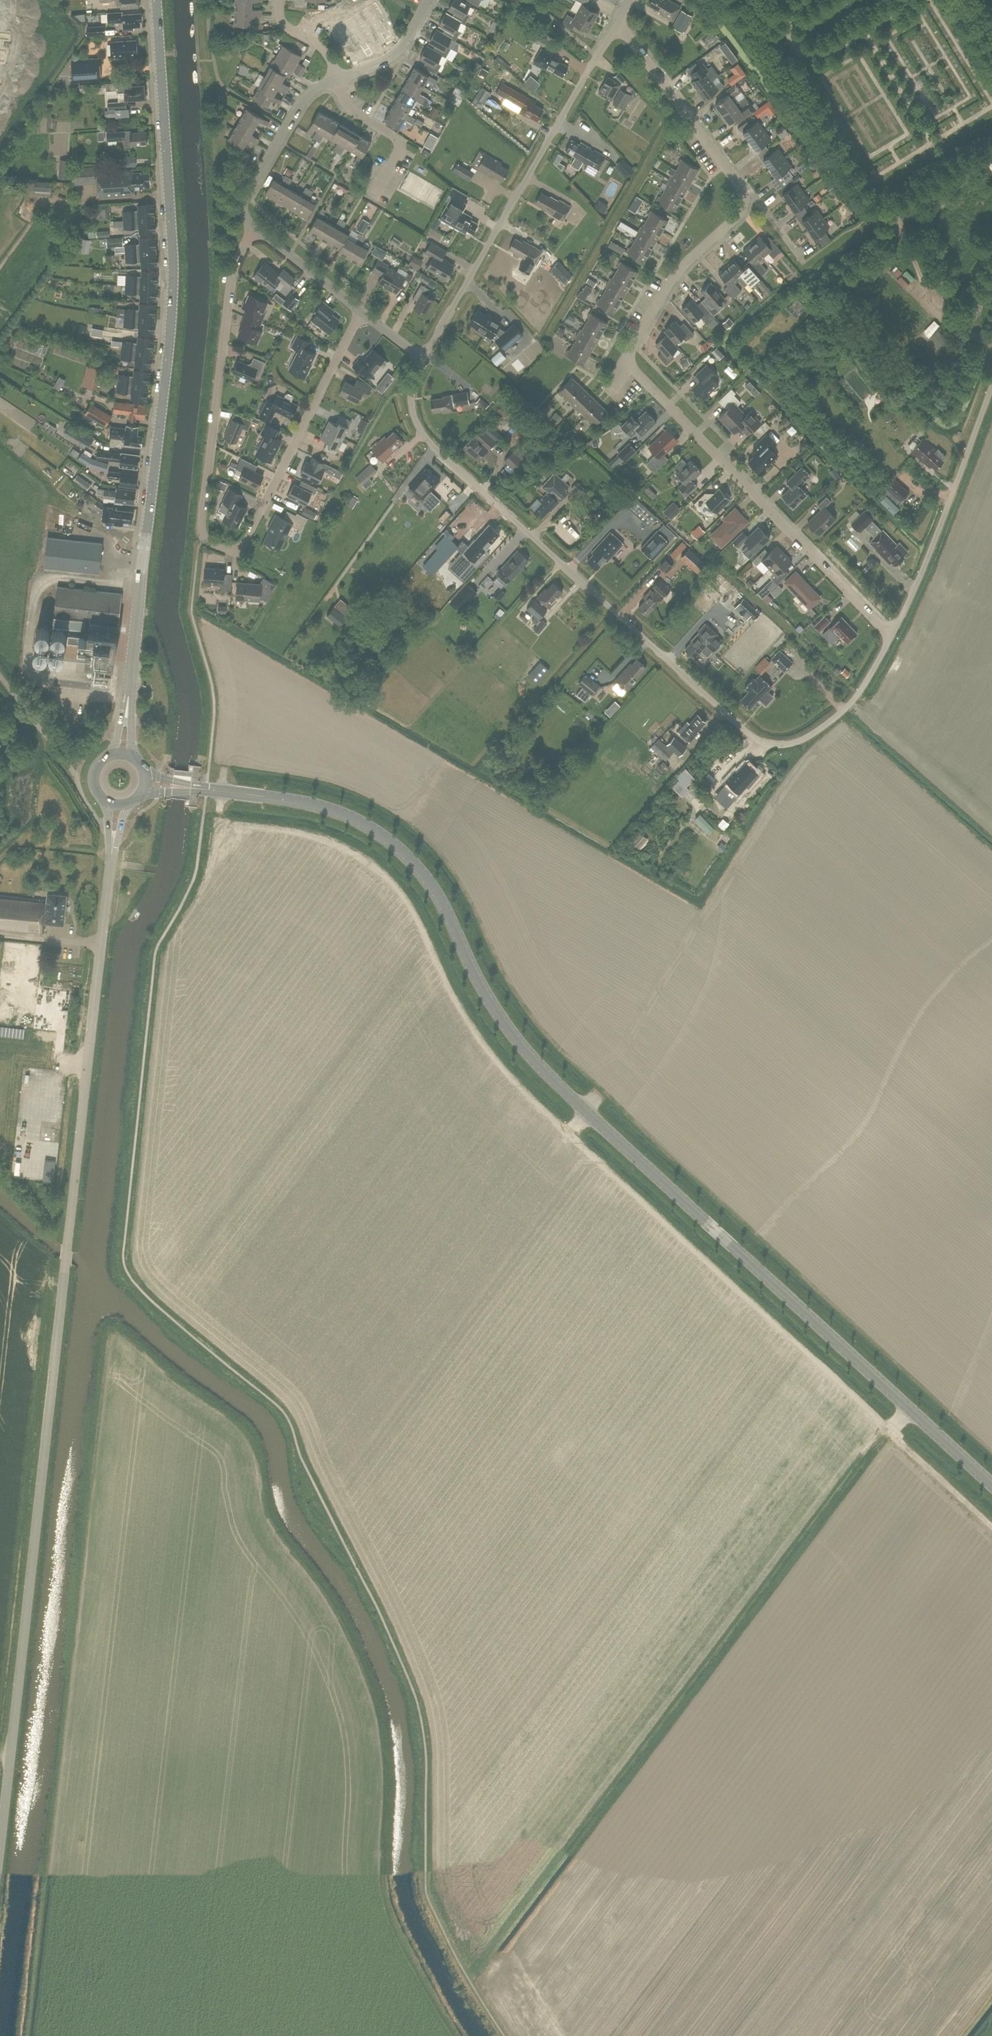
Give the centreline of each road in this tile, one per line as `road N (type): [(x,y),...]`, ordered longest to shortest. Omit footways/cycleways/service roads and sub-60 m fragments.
road 1 (secondary): [(991,1484),(544,1072),(483,990),(442,903),(402,851),(341,812),(199,788)]
road 2 (tertiary): [(0,1844),(111,862)]
road 3 (residential): [(892,634),(840,714),(787,744),(759,741),(434,448),(410,403),(422,358)]
road 4 (secondary): [(128,701),(172,274),(154,0)]
road 5 (residential): [(625,364),(686,262),(737,219),(743,194),(616,19)]
road 6 (residential): [(422,358),(616,19)]
road 7 (residential): [(892,634),(625,364)]
road 8 (residential): [(203,540),(228,299),(254,229)]
road 9 (residential): [(203,540),(227,550),(245,539),(358,311)]
road 10 (unclassified): [(892,634),(991,386)]
road 11 (residential): [(254,229),(241,208),(244,197),(308,93),(338,81)]
road 12 (track): [(991,1529),(892,1433),(911,1409)]
road 13 (residential): [(372,201),(402,143),(354,115),(338,81)]
road 14 (residential): [(358,311),(254,229)]
road 15 (residential): [(338,81),(403,45),(428,0)]

